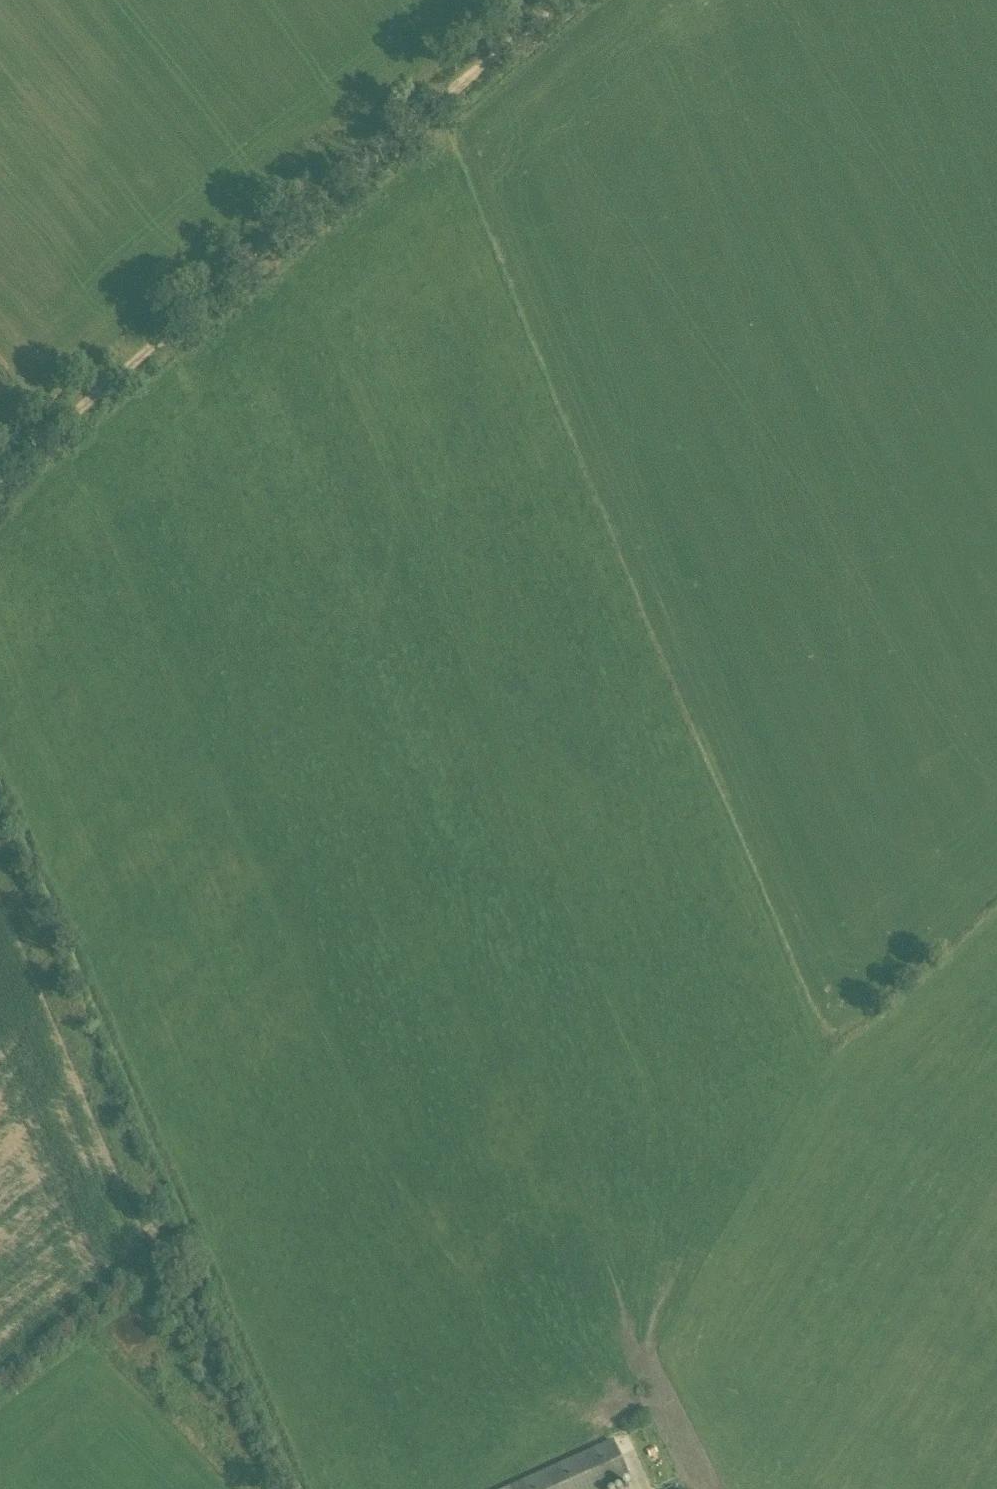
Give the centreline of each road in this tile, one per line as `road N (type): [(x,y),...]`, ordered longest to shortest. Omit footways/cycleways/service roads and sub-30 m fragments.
road 1 (track): [(0,479),(565,0)]
road 2 (track): [(0,802),(182,1251)]

